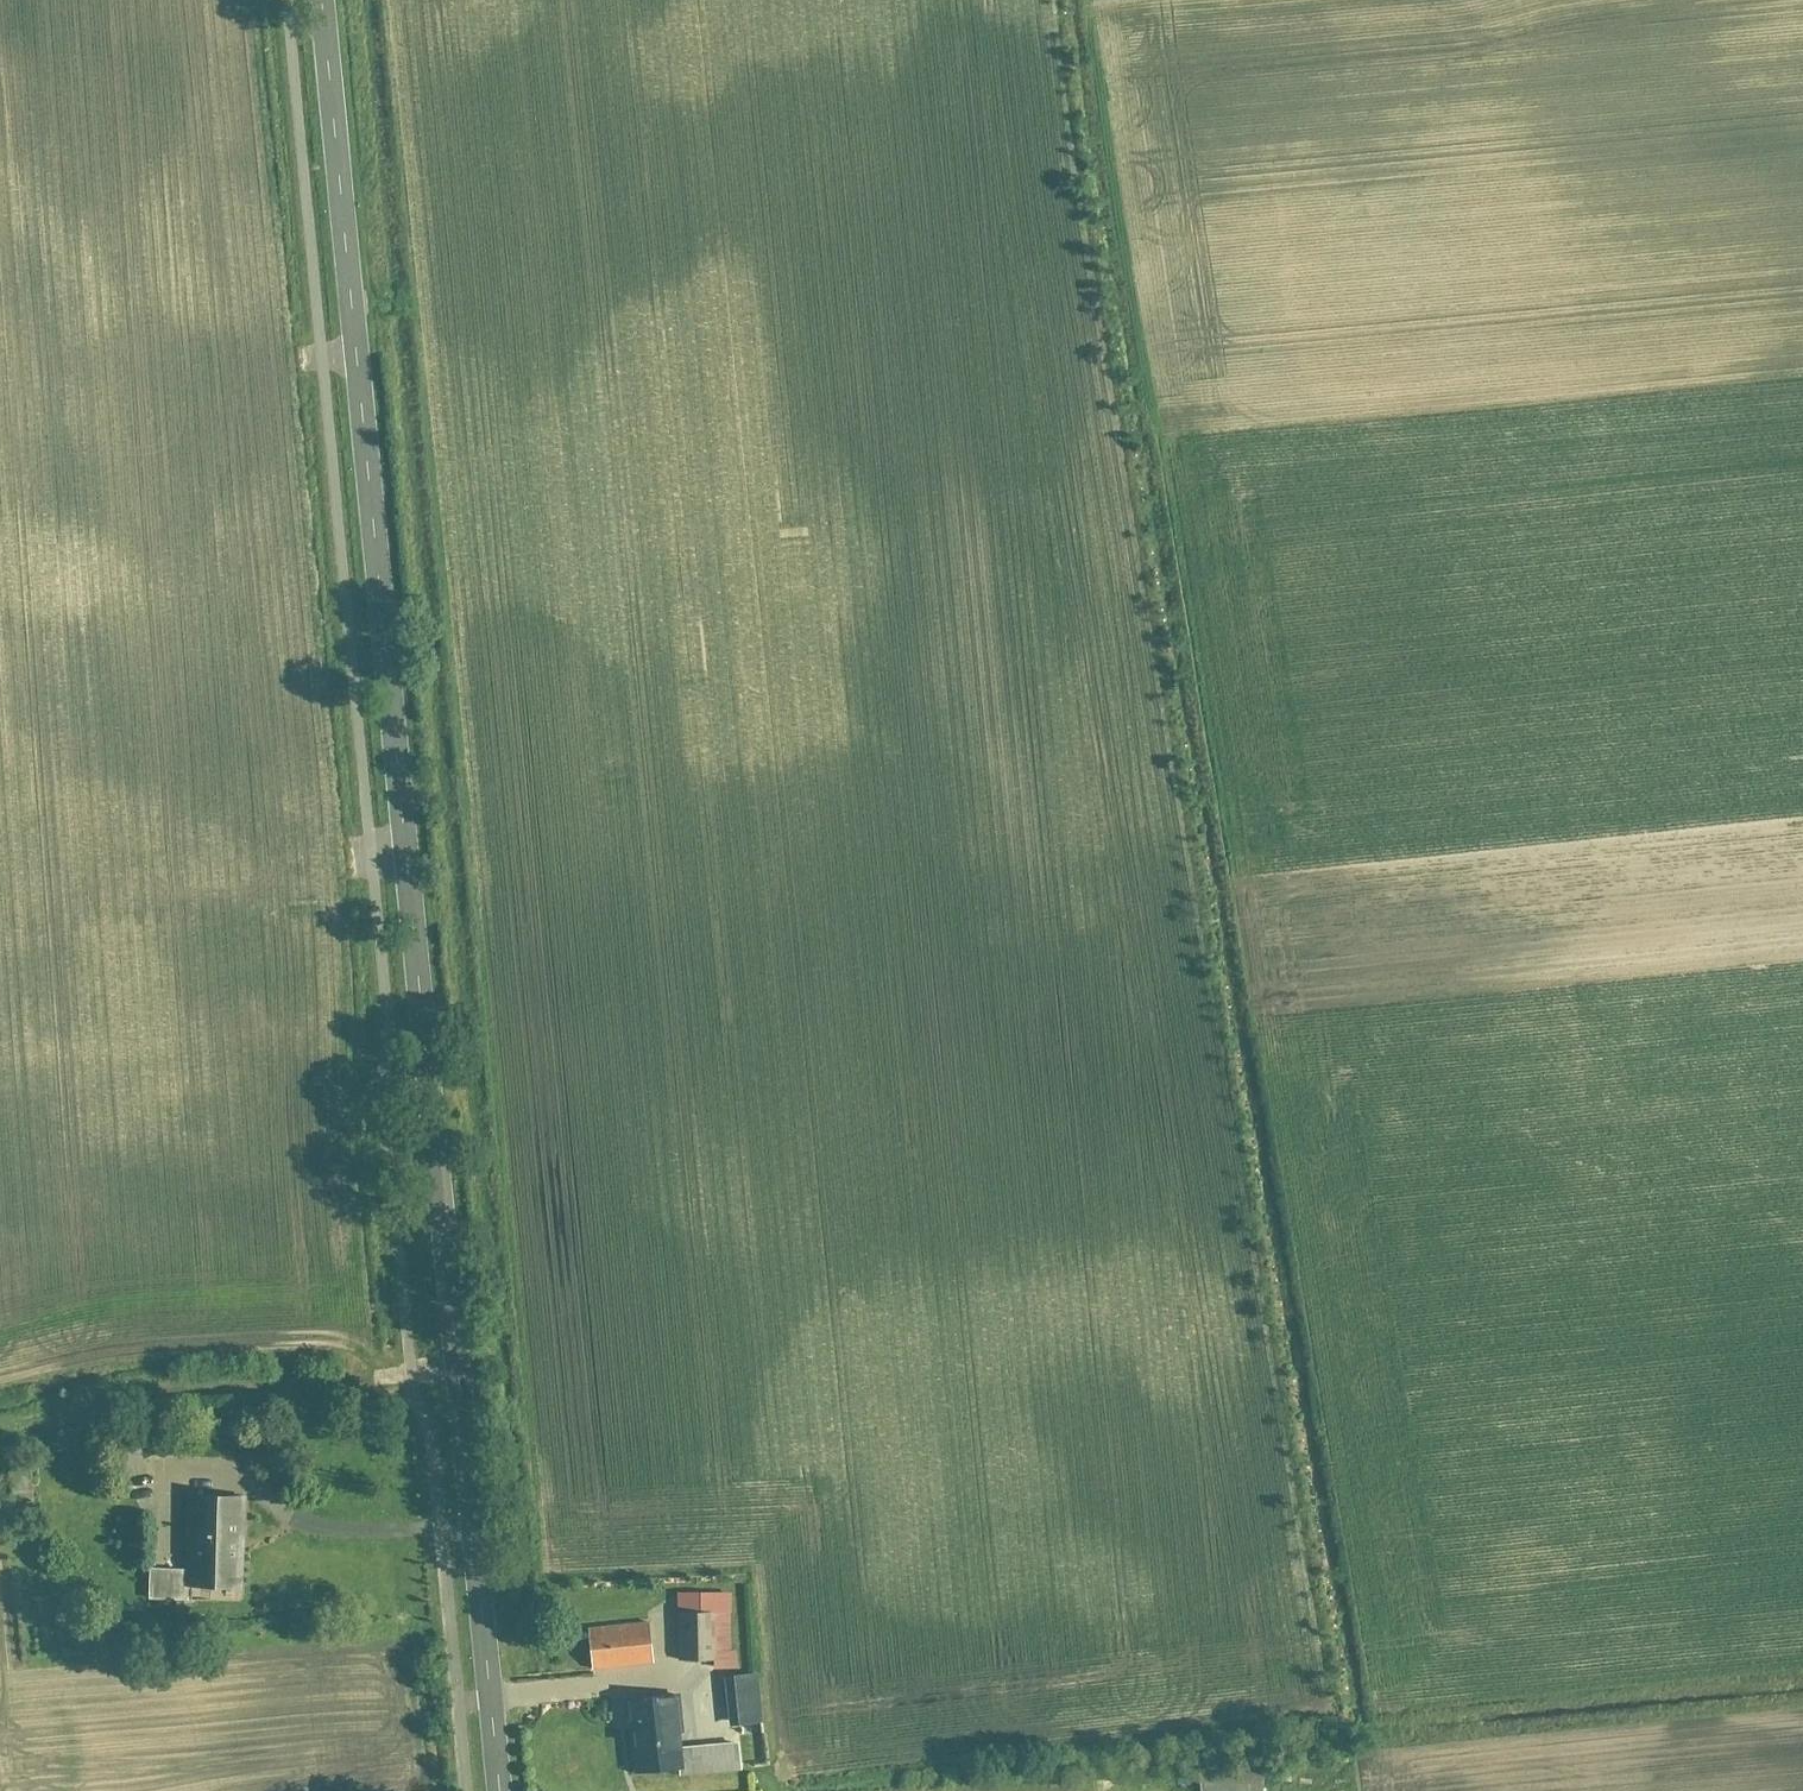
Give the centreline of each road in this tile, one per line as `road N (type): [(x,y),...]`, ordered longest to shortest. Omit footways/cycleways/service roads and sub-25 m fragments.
road 1 (tertiary): [(322,0),(498,1790)]

